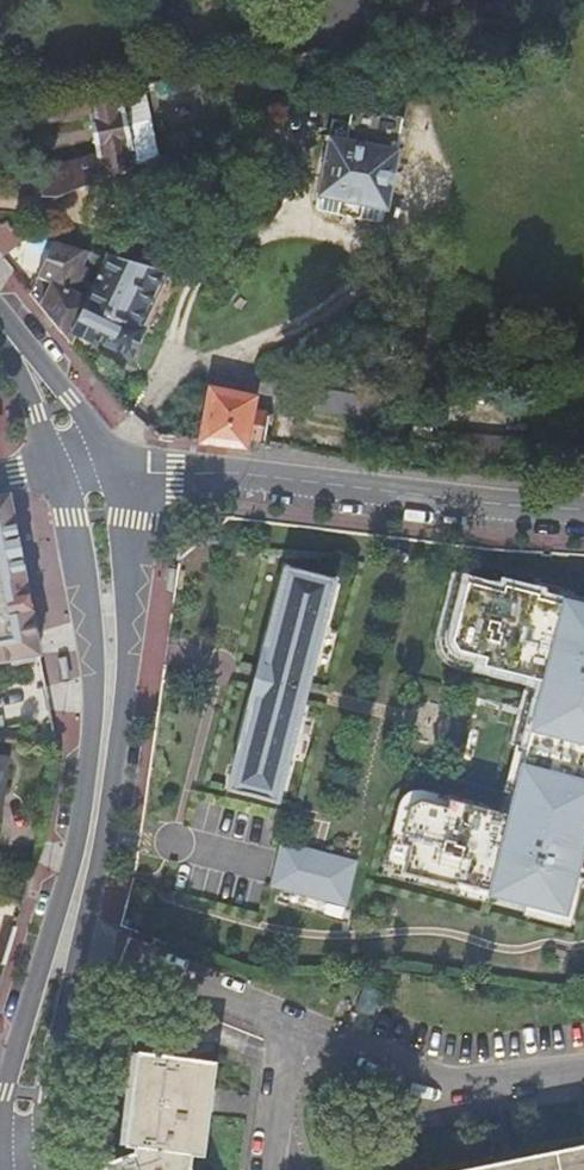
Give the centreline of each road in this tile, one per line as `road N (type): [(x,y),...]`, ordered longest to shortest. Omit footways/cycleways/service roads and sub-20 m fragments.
road 1 (tertiary): [(55,470),(93,649),(91,737),(0,1122)]
road 2 (tertiary): [(85,936),(135,644),(124,471)]
road 3 (unclassified): [(583,509),(124,471)]
road 4 (residential): [(294,1026),(448,1086),(583,1068)]
road 5 (tertiary): [(45,1169),(44,1093),(85,936)]
road 6 (residential): [(85,936),(294,1026)]
road 7 (tertiary): [(124,471),(73,397),(0,320)]
road 8 (residential): [(271,1169),(294,1026)]
road 9 (tertiary): [(0,342),(55,470)]

